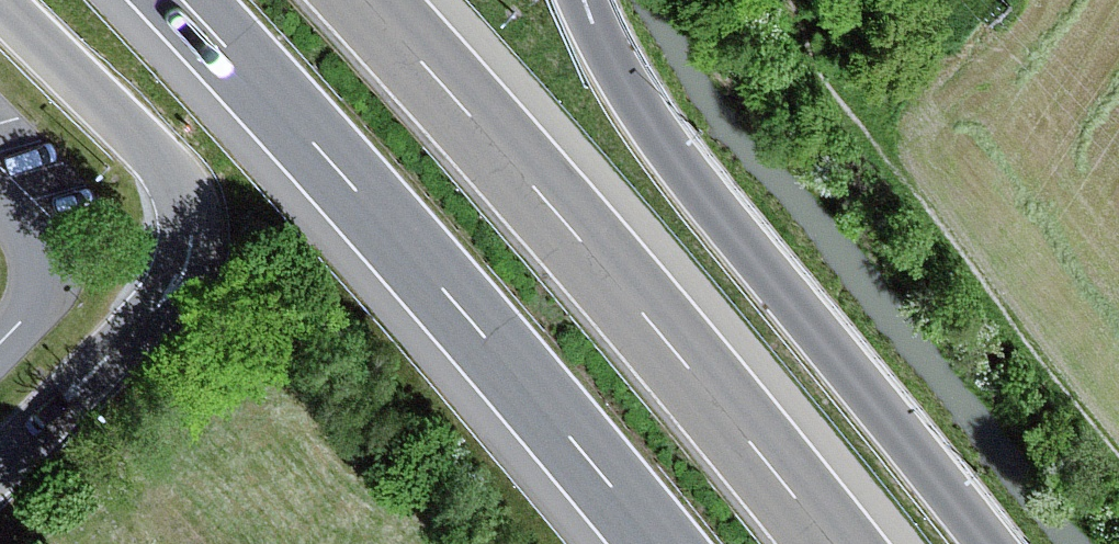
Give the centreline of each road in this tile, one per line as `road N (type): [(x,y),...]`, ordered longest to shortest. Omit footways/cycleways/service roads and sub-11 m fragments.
road 1 (motorway): [(185,0),(454,295),(657,543)]
road 2 (motorway): [(839,543),(543,191),(371,0)]
road 3 (motorway): [(991,543),(647,119),(584,0)]
road 4 (motorway): [(0,2),(151,150),(185,200),(188,226),(183,270),(171,289),(0,464)]

